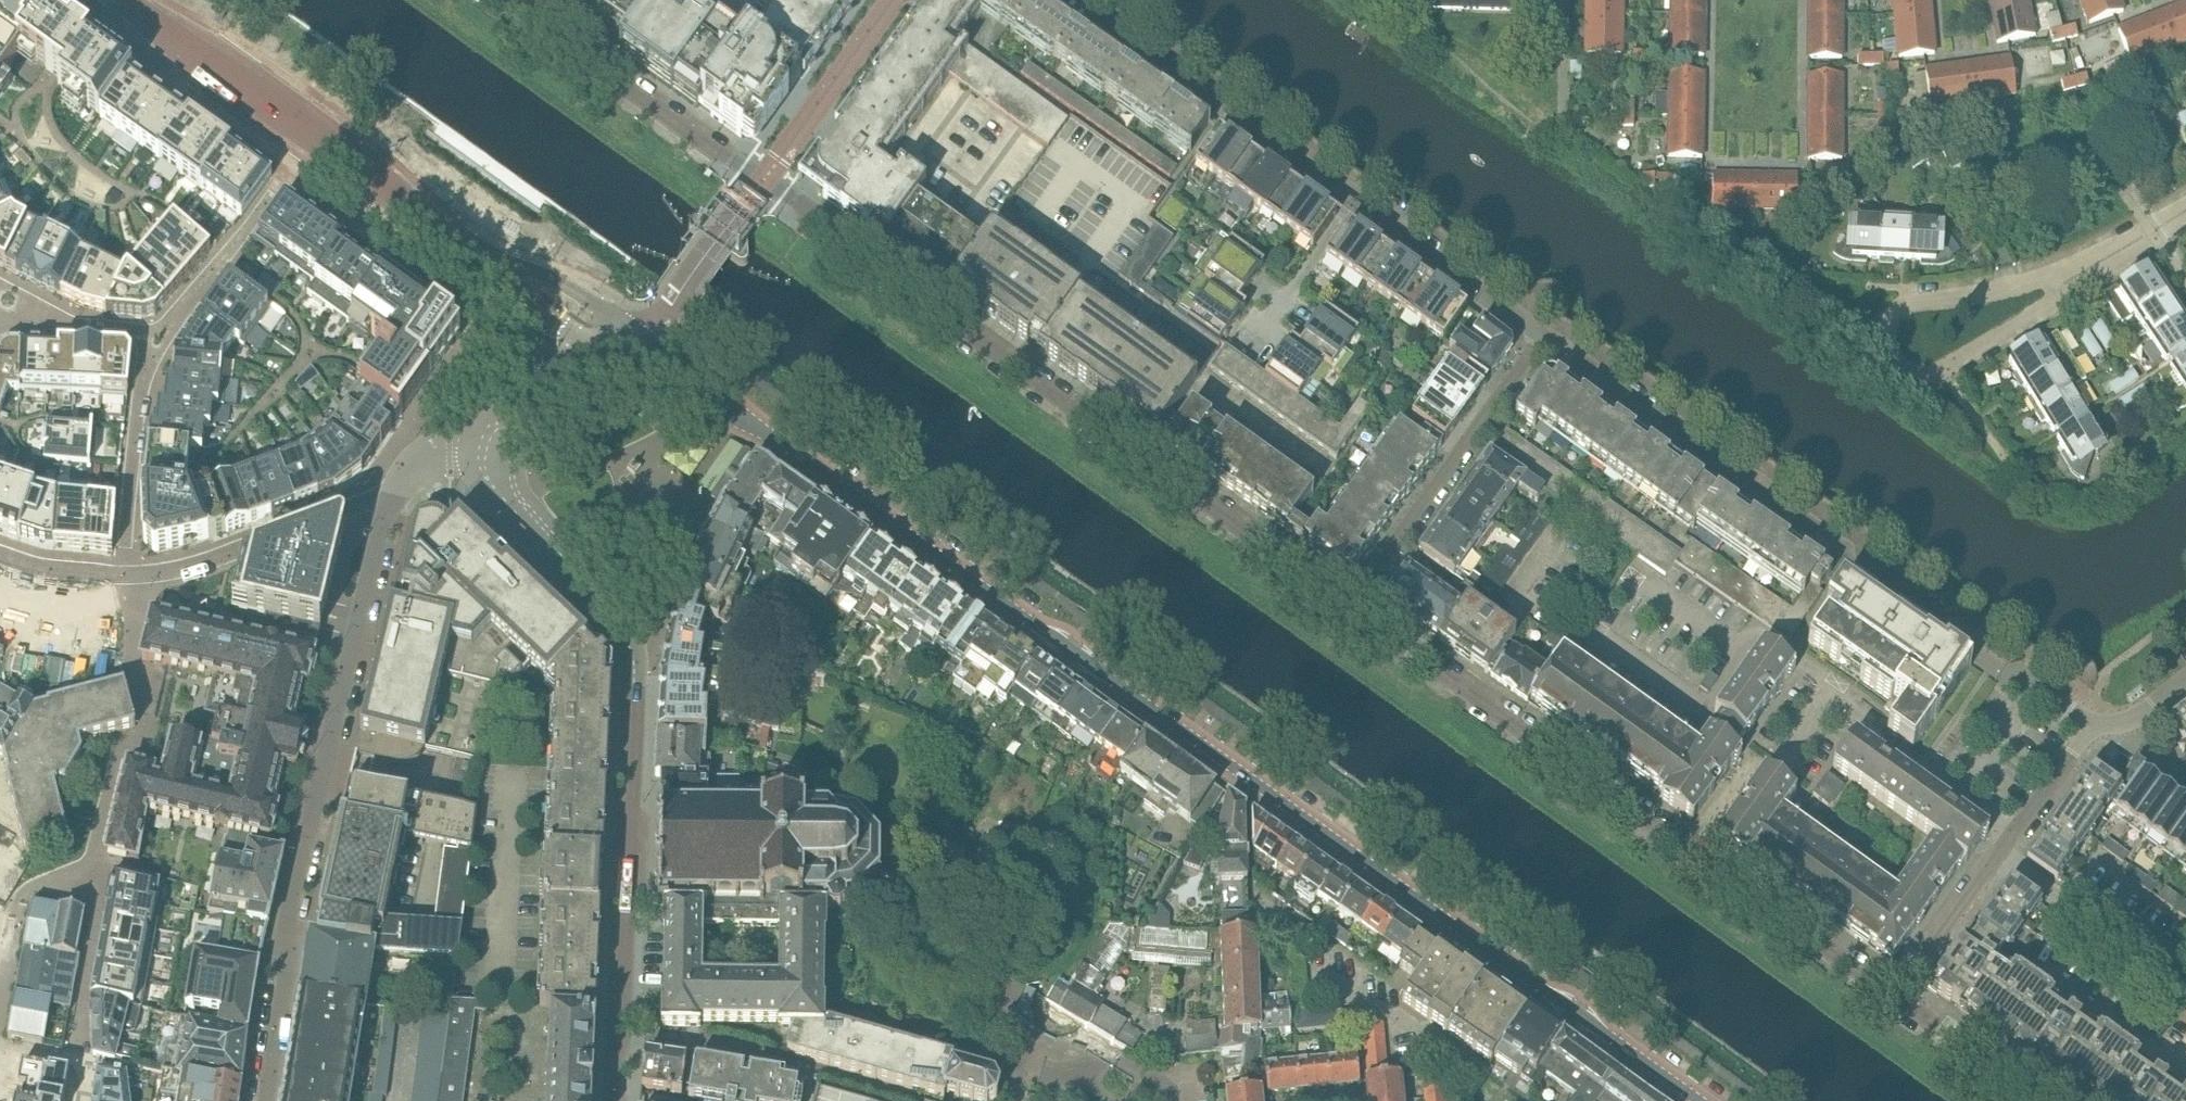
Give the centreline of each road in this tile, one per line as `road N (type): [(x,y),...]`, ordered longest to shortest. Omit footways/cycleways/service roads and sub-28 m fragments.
road 1 (residential): [(1699,1100),(718,401)]
road 2 (residential): [(1349,605),(764,179)]
road 3 (residential): [(1897,997),(1349,605)]
road 4 (residential): [(1543,334),(2078,717)]
road 5 (residential): [(619,1035),(635,649),(607,600),(491,485),(482,449)]
road 6 (residential): [(264,1100),(290,921),(392,496)]
road 7 (residential): [(2131,243),(2045,278),(1913,300),(1887,326),(1889,352),(1906,370),(1931,374),(2085,281)]
road 8 (residential): [(121,0),(544,287)]
road 9 (residential): [(1065,0),(1352,204)]
road 10 (residential): [(1543,334),(1349,605)]
road 11 (residential): [(124,574),(134,672),(156,697),(146,739),(121,757),(96,865)]
road 12 (residential): [(764,179),(513,0)]
road 13 (residential): [(915,1100),(777,1063),(619,1035)]
road 14 (residential): [(124,574),(191,565),(392,496)]
road 15 (residential): [(79,1100),(78,1052),(104,881),(96,865)]
road 16 (residential): [(124,574),(139,410),(157,339)]
road 17 (unclassified): [(2014,830),(1851,716),(1831,684)]
road 18 (residential): [(1352,204),(1543,334)]
road 19 (residential): [(764,179),(892,0)]
road 20 (residential): [(1897,997),(2014,830)]
road 21 (residential): [(157,339),(278,182)]
road 22 (residential): [(96,865),(21,900),(0,1003)]
road 23 (residential): [(764,179),(656,328)]
road 24 (residential): [(2041,1100),(1897,997)]
road 25 (residential): [(1352,204),(1259,334)]
road 26 (residential): [(23,309),(78,329),(157,339)]
road 27 (residential): [(482,449),(495,418),(585,380)]
road 28 (residential): [(2014,830),(2089,725)]
road 29 (residential): [(0,555),(55,571),(124,574)]

